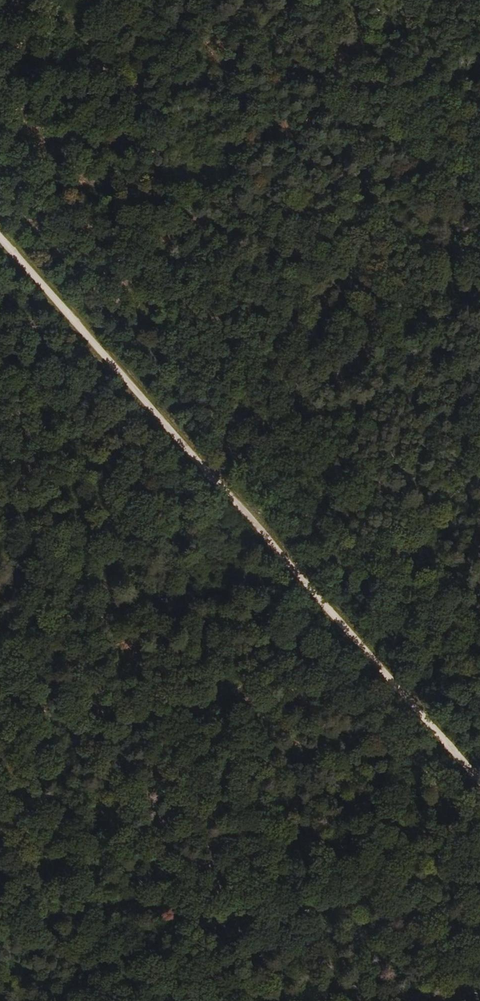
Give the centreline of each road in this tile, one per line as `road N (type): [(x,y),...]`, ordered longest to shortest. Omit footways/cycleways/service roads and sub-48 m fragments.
road 1 (track): [(479,784),(0,239)]

